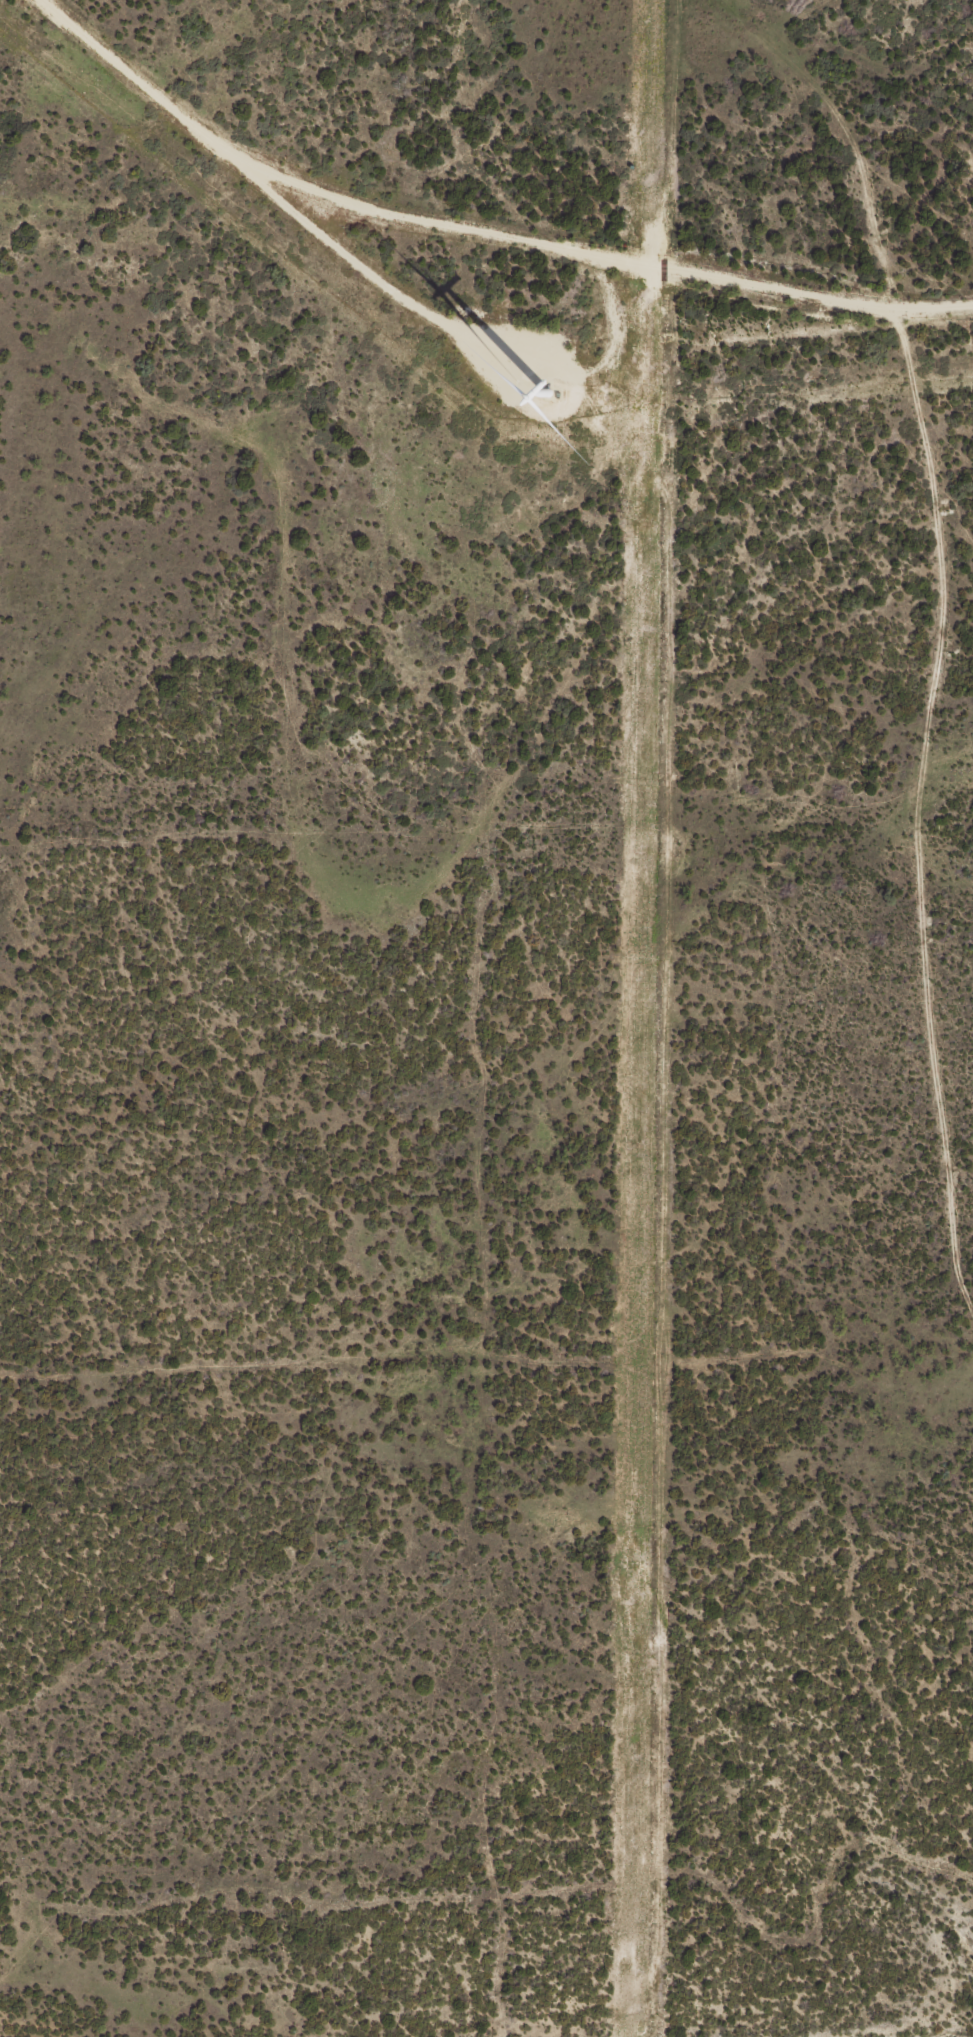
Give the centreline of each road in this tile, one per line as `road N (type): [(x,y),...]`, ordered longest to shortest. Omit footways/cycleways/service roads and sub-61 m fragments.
road 1 (track): [(733,0),(862,268),(902,511),(907,945),(928,1086),(972,1232)]
road 2 (track): [(972,1813),(913,1738),(792,1622),(681,1551),(510,1521),(360,1435),(184,1269),(88,1208),(0,1177)]

